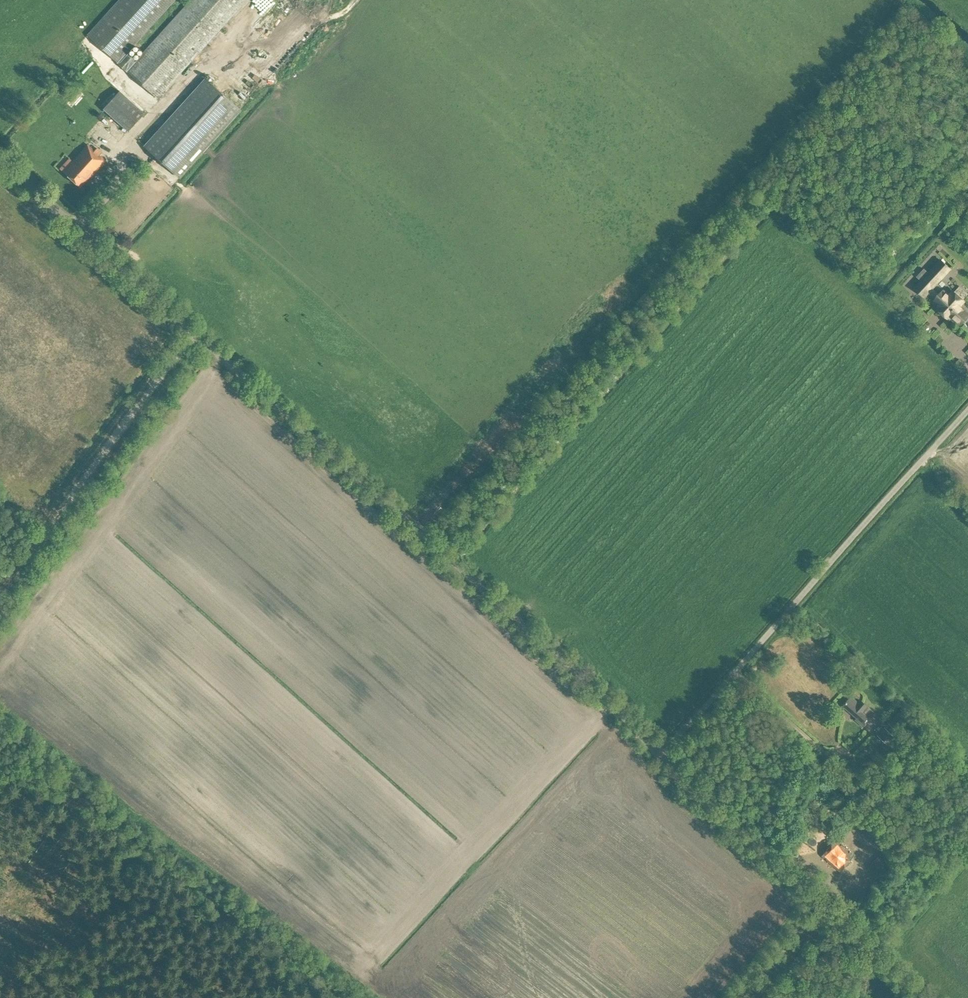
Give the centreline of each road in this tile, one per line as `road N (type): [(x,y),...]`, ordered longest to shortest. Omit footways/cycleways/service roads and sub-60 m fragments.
road 1 (unclassified): [(928,997),(685,788),(635,725),(0,160)]
road 2 (track): [(75,227),(114,188),(130,142),(198,71),(211,69),(237,90),(269,53),(353,0)]
road 3 (track): [(0,591),(197,334)]

